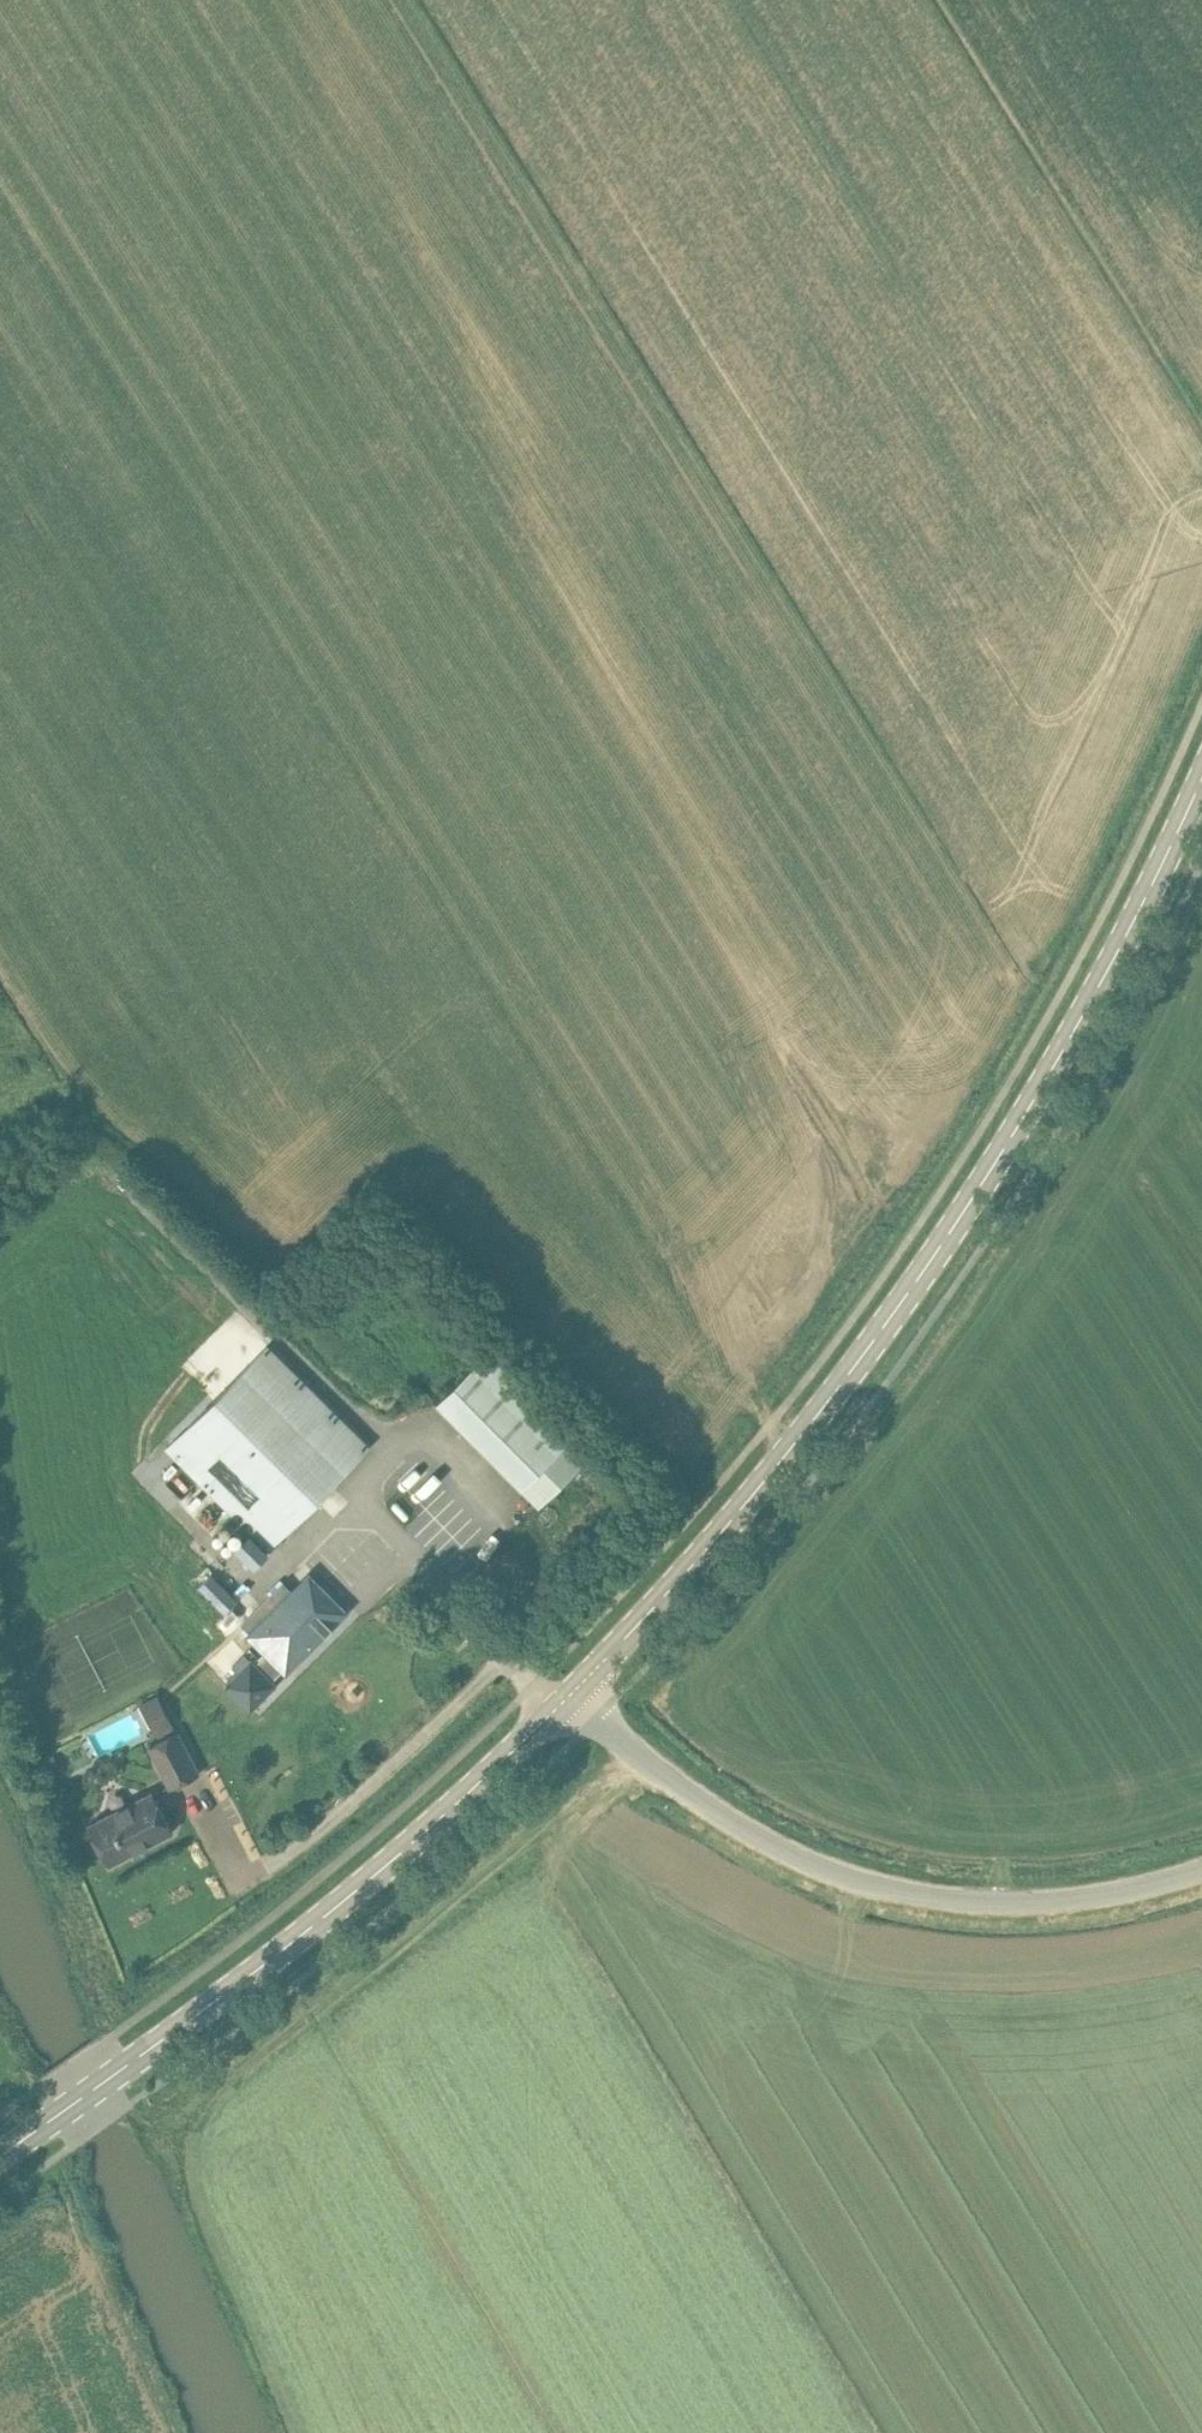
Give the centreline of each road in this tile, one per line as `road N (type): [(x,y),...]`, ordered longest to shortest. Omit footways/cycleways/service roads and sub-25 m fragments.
road 1 (secondary): [(566,1693),(786,1450),(1015,1124),(1104,969),(1201,758)]
road 2 (secondary): [(0,2157),(394,1850),(566,1693)]
road 3 (unclassified): [(566,1693),(756,1842),(881,1888),(997,1901),(1127,1890),(1201,1868)]

